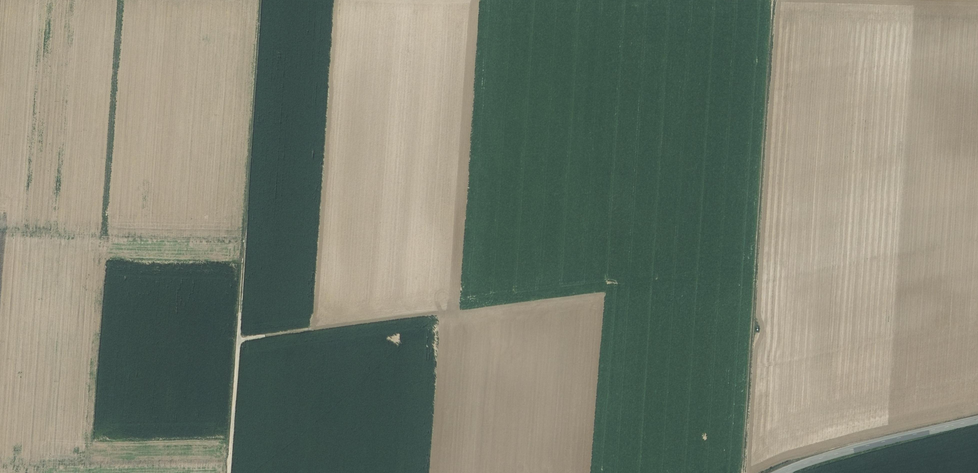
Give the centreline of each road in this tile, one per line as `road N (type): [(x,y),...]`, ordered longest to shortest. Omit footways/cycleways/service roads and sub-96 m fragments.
road 1 (track): [(230,472),(265,0)]
road 2 (track): [(744,472),(774,0)]
road 3 (track): [(0,464),(231,458)]
road 4 (tertiary): [(780,472),(977,419)]

